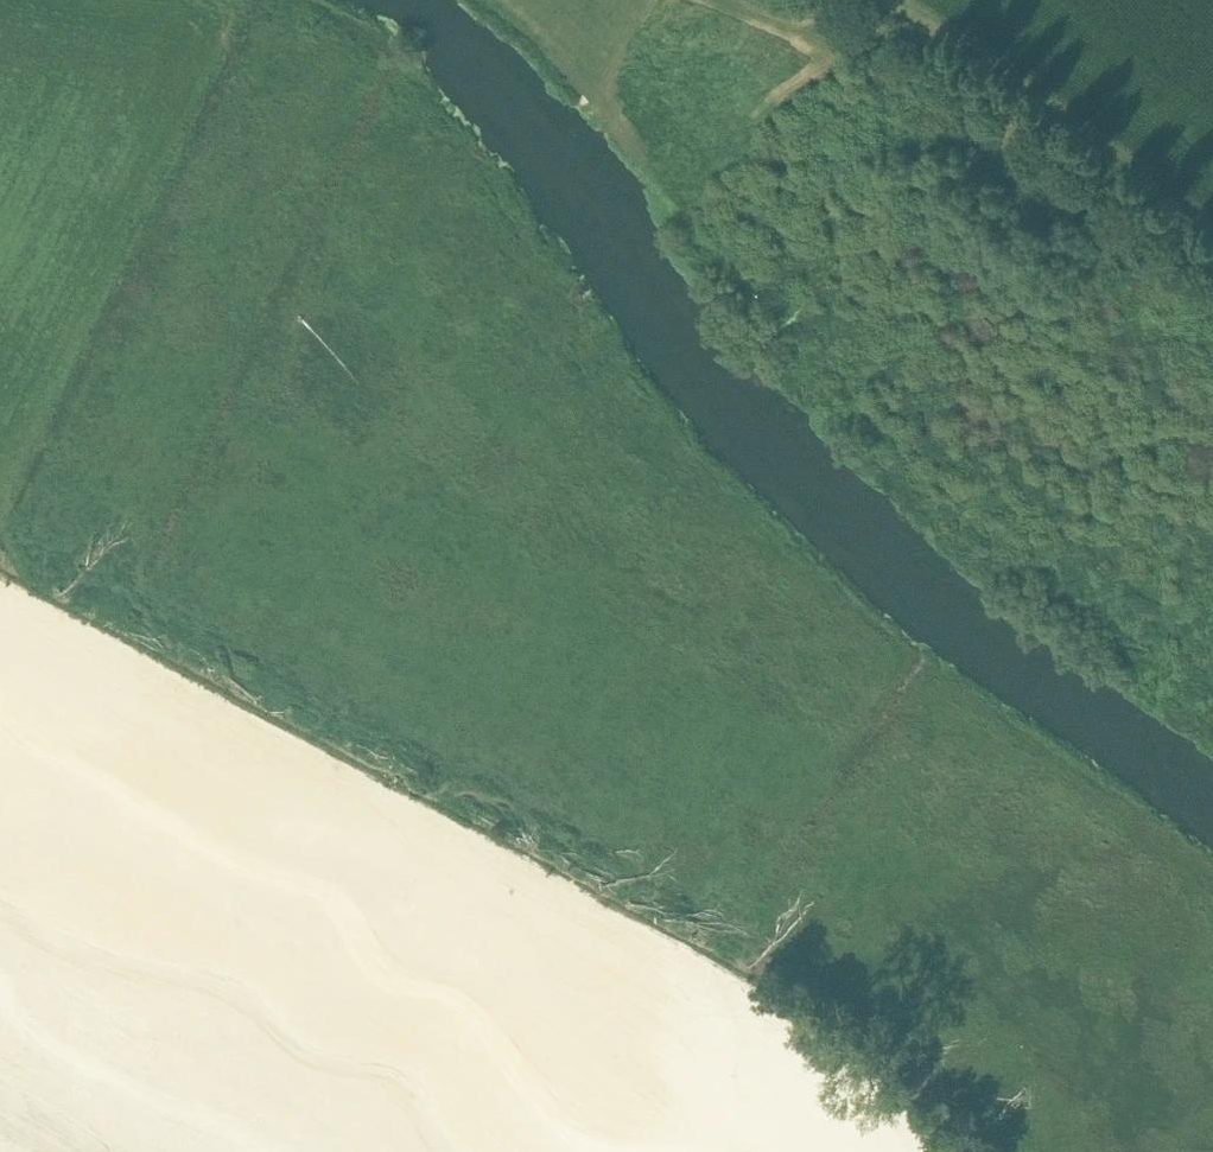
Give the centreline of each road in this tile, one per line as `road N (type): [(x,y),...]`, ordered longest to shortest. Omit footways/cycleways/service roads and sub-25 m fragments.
road 1 (track): [(748,922),(893,1050),(983,1151)]

